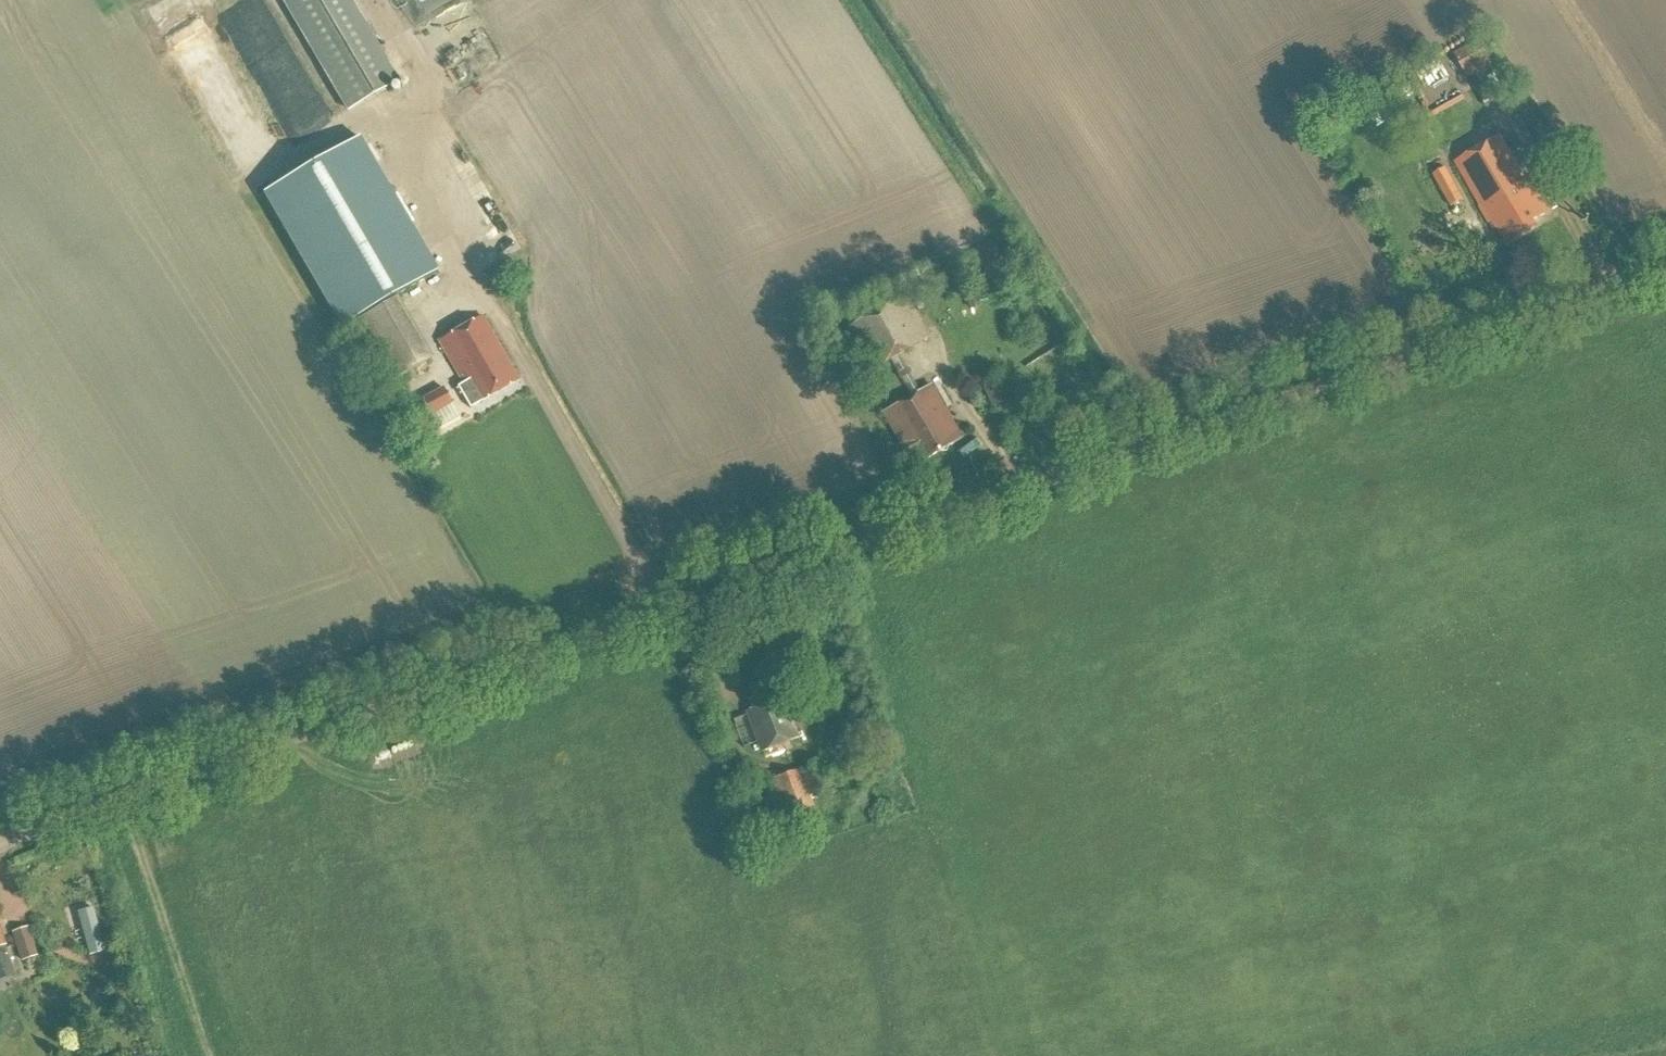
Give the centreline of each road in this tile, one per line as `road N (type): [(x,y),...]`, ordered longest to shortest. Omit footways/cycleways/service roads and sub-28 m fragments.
road 1 (unclassified): [(0,847),(117,800),(1665,269)]

